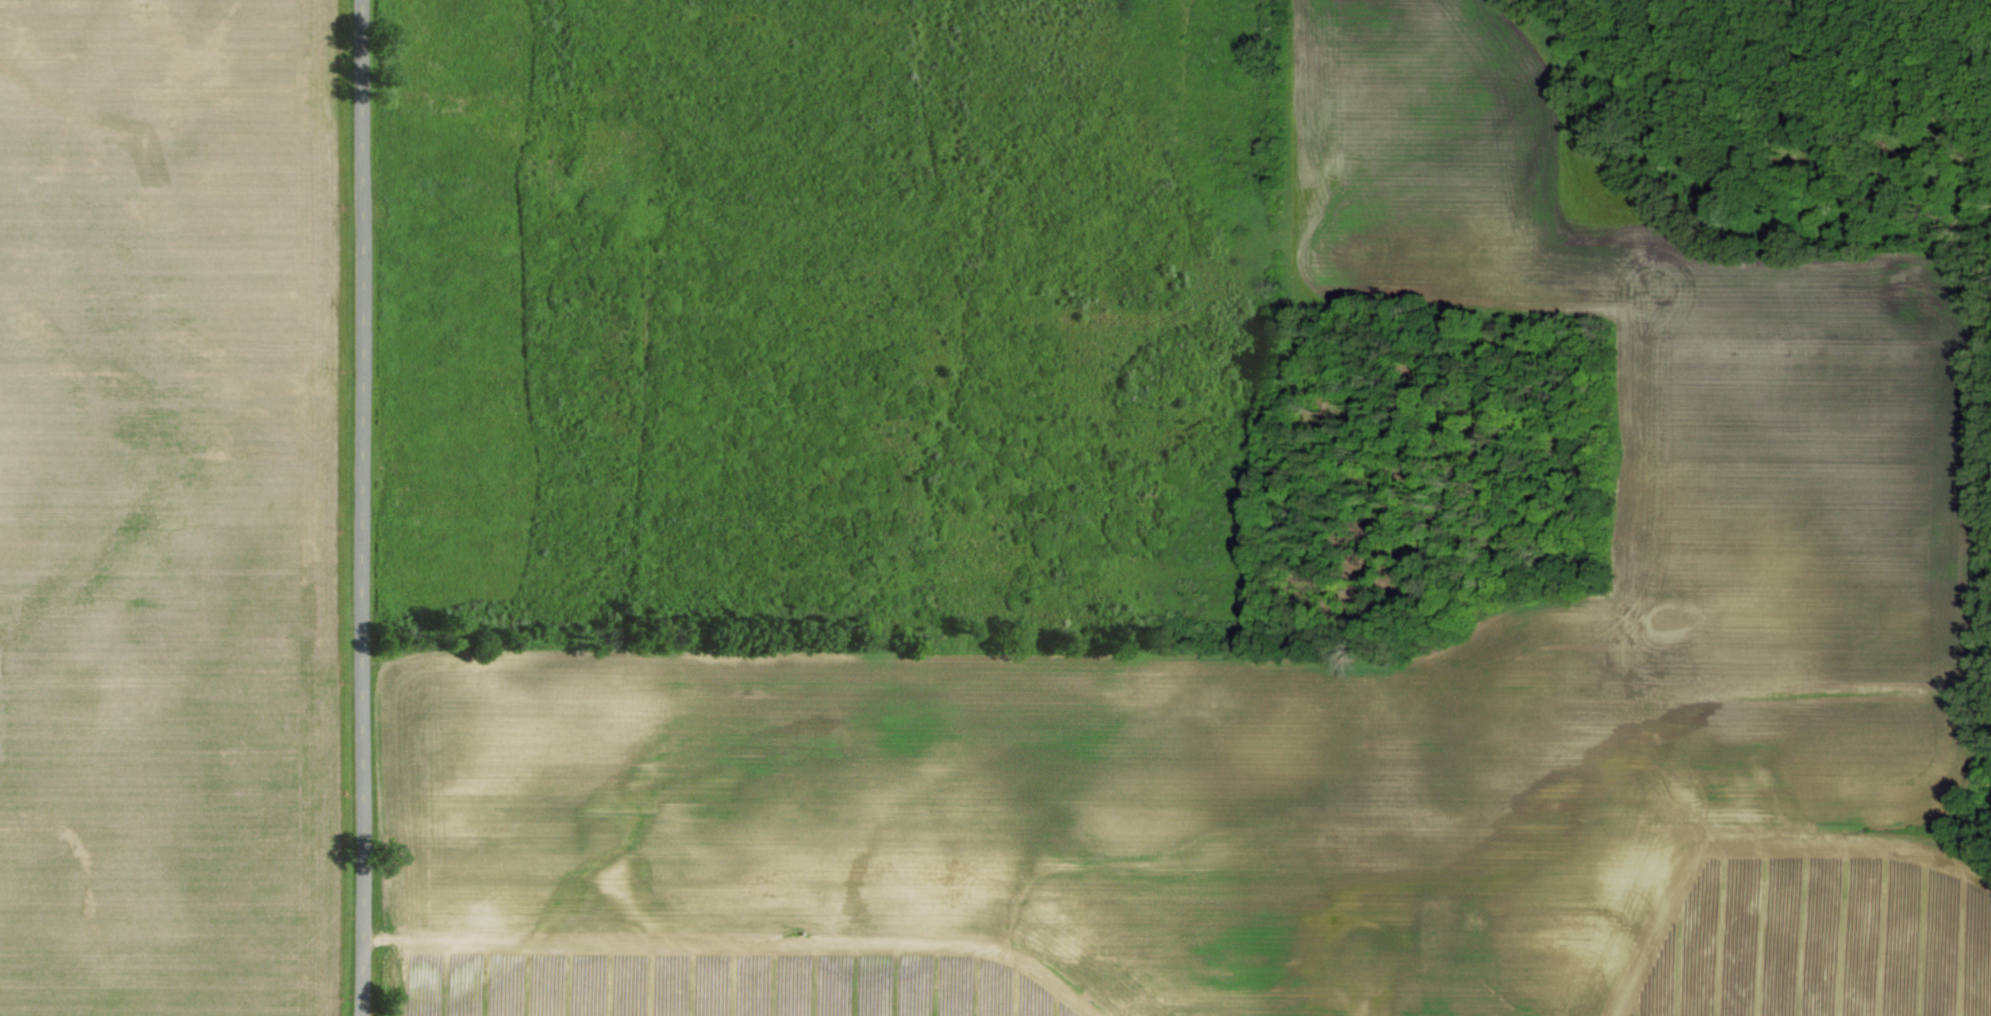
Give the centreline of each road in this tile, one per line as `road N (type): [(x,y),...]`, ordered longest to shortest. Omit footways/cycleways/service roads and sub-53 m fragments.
road 1 (residential): [(371,1015),(370,0)]

